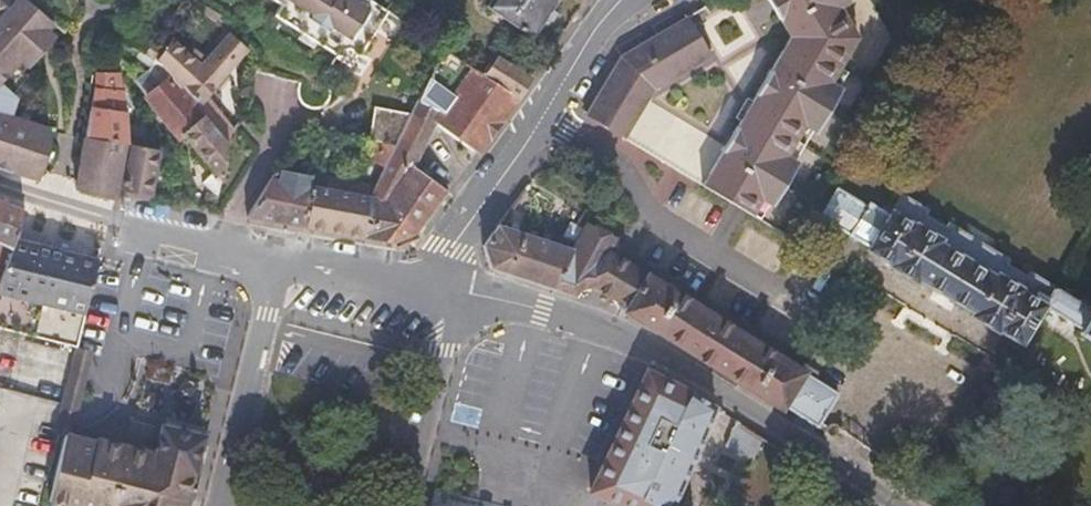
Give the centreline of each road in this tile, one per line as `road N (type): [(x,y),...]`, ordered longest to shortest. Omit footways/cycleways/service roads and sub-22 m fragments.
road 1 (residential): [(521,147),(797,302)]
road 2 (residential): [(876,505),(666,364)]
road 3 (unclassified): [(271,261),(213,505)]
road 4 (unclassified): [(444,295),(578,320),(666,364)]
road 5 (unclassified): [(407,505),(445,345),(444,295)]
road 6 (unclassified): [(632,0),(521,147)]
road 7 (unclassified): [(444,295),(271,261)]
road 8 (unclassified): [(521,147),(451,246),(444,295)]
road 9 (residential): [(0,186),(137,229)]
road 10 (unclassified): [(137,229),(271,261)]

